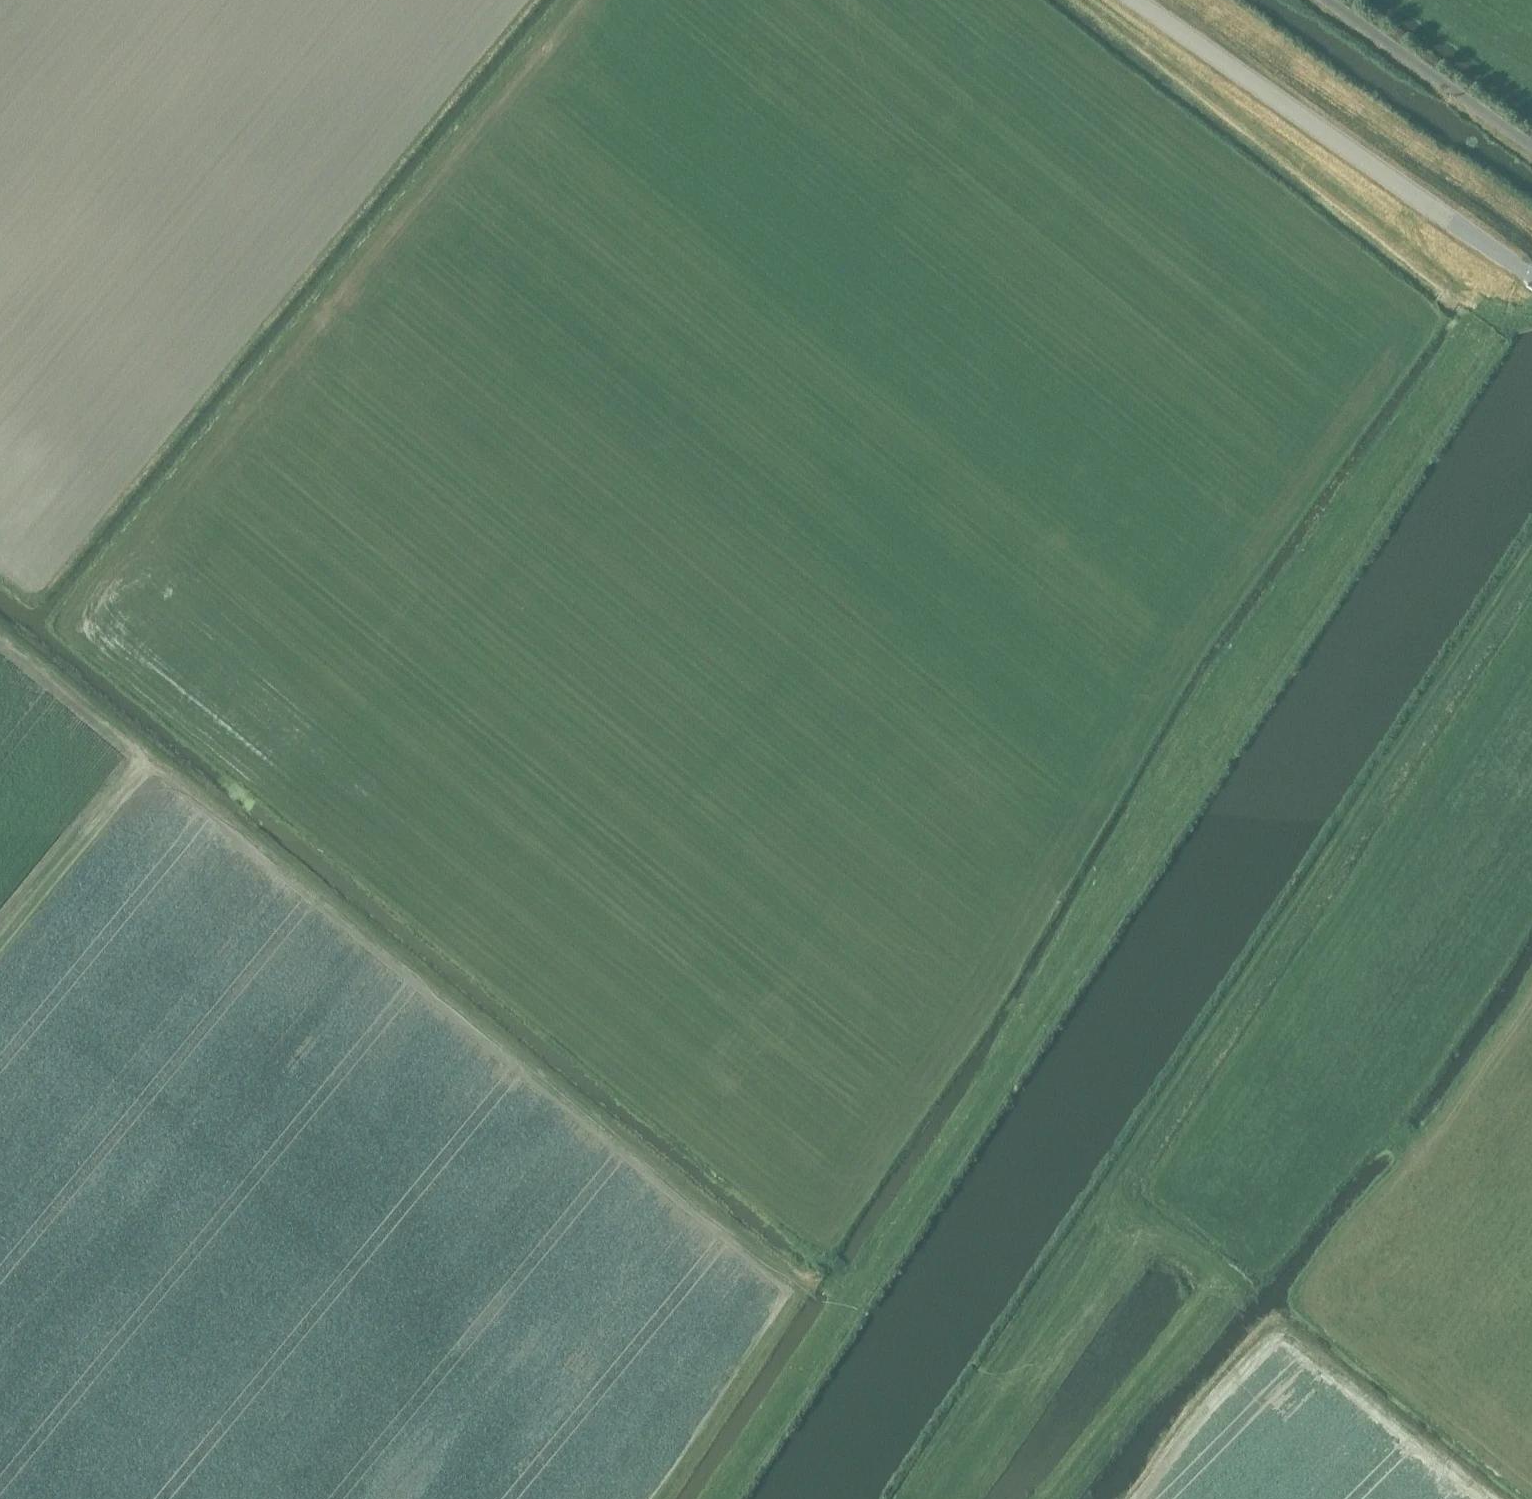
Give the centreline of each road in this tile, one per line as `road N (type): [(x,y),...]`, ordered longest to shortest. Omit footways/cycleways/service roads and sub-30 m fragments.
road 1 (unclassified): [(1531,275),(1136,0)]
road 2 (unclassified): [(1327,0),(1531,145)]

